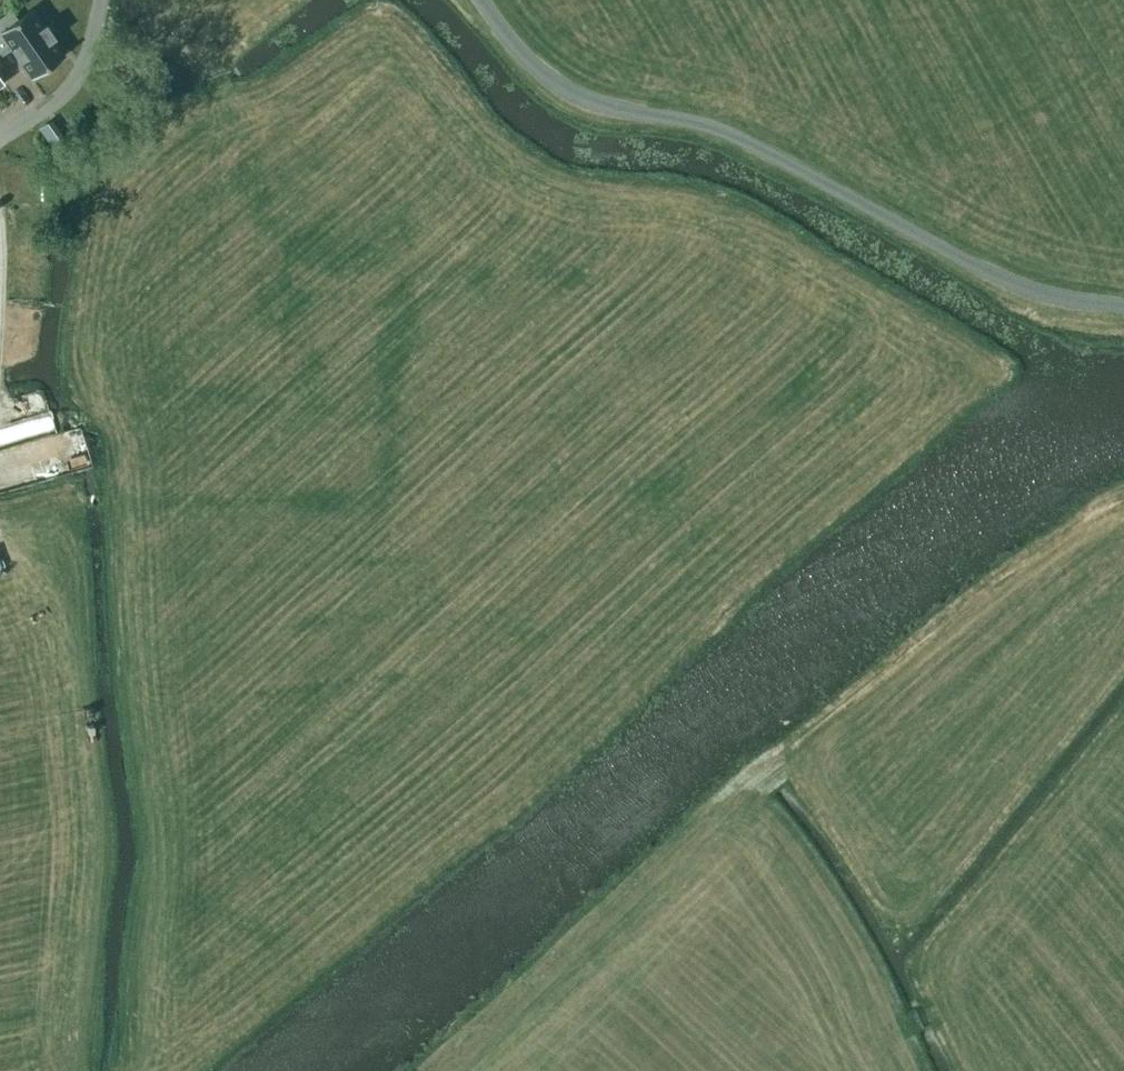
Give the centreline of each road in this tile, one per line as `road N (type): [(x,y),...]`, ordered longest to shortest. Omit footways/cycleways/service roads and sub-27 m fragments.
road 1 (unclassified): [(1123,315),(1032,303),(746,145),(700,126),(599,115),(556,94),(481,0)]

